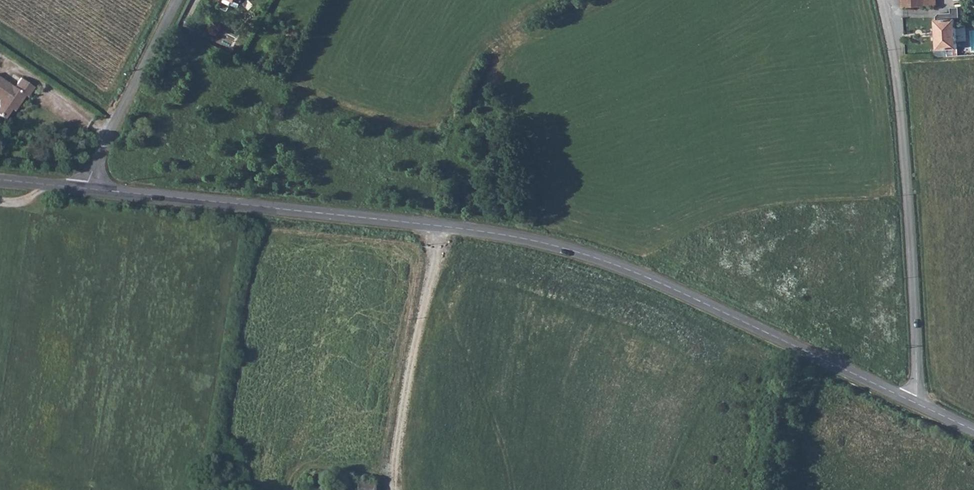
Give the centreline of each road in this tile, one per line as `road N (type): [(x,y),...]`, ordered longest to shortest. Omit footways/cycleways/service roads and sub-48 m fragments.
road 1 (tertiary): [(86,188),(544,243),(630,270),(913,402)]
road 2 (unclassified): [(885,0),(910,217),(913,402)]
road 3 (track): [(440,226),(405,459)]
road 4 (unclassified): [(176,0),(86,188)]

